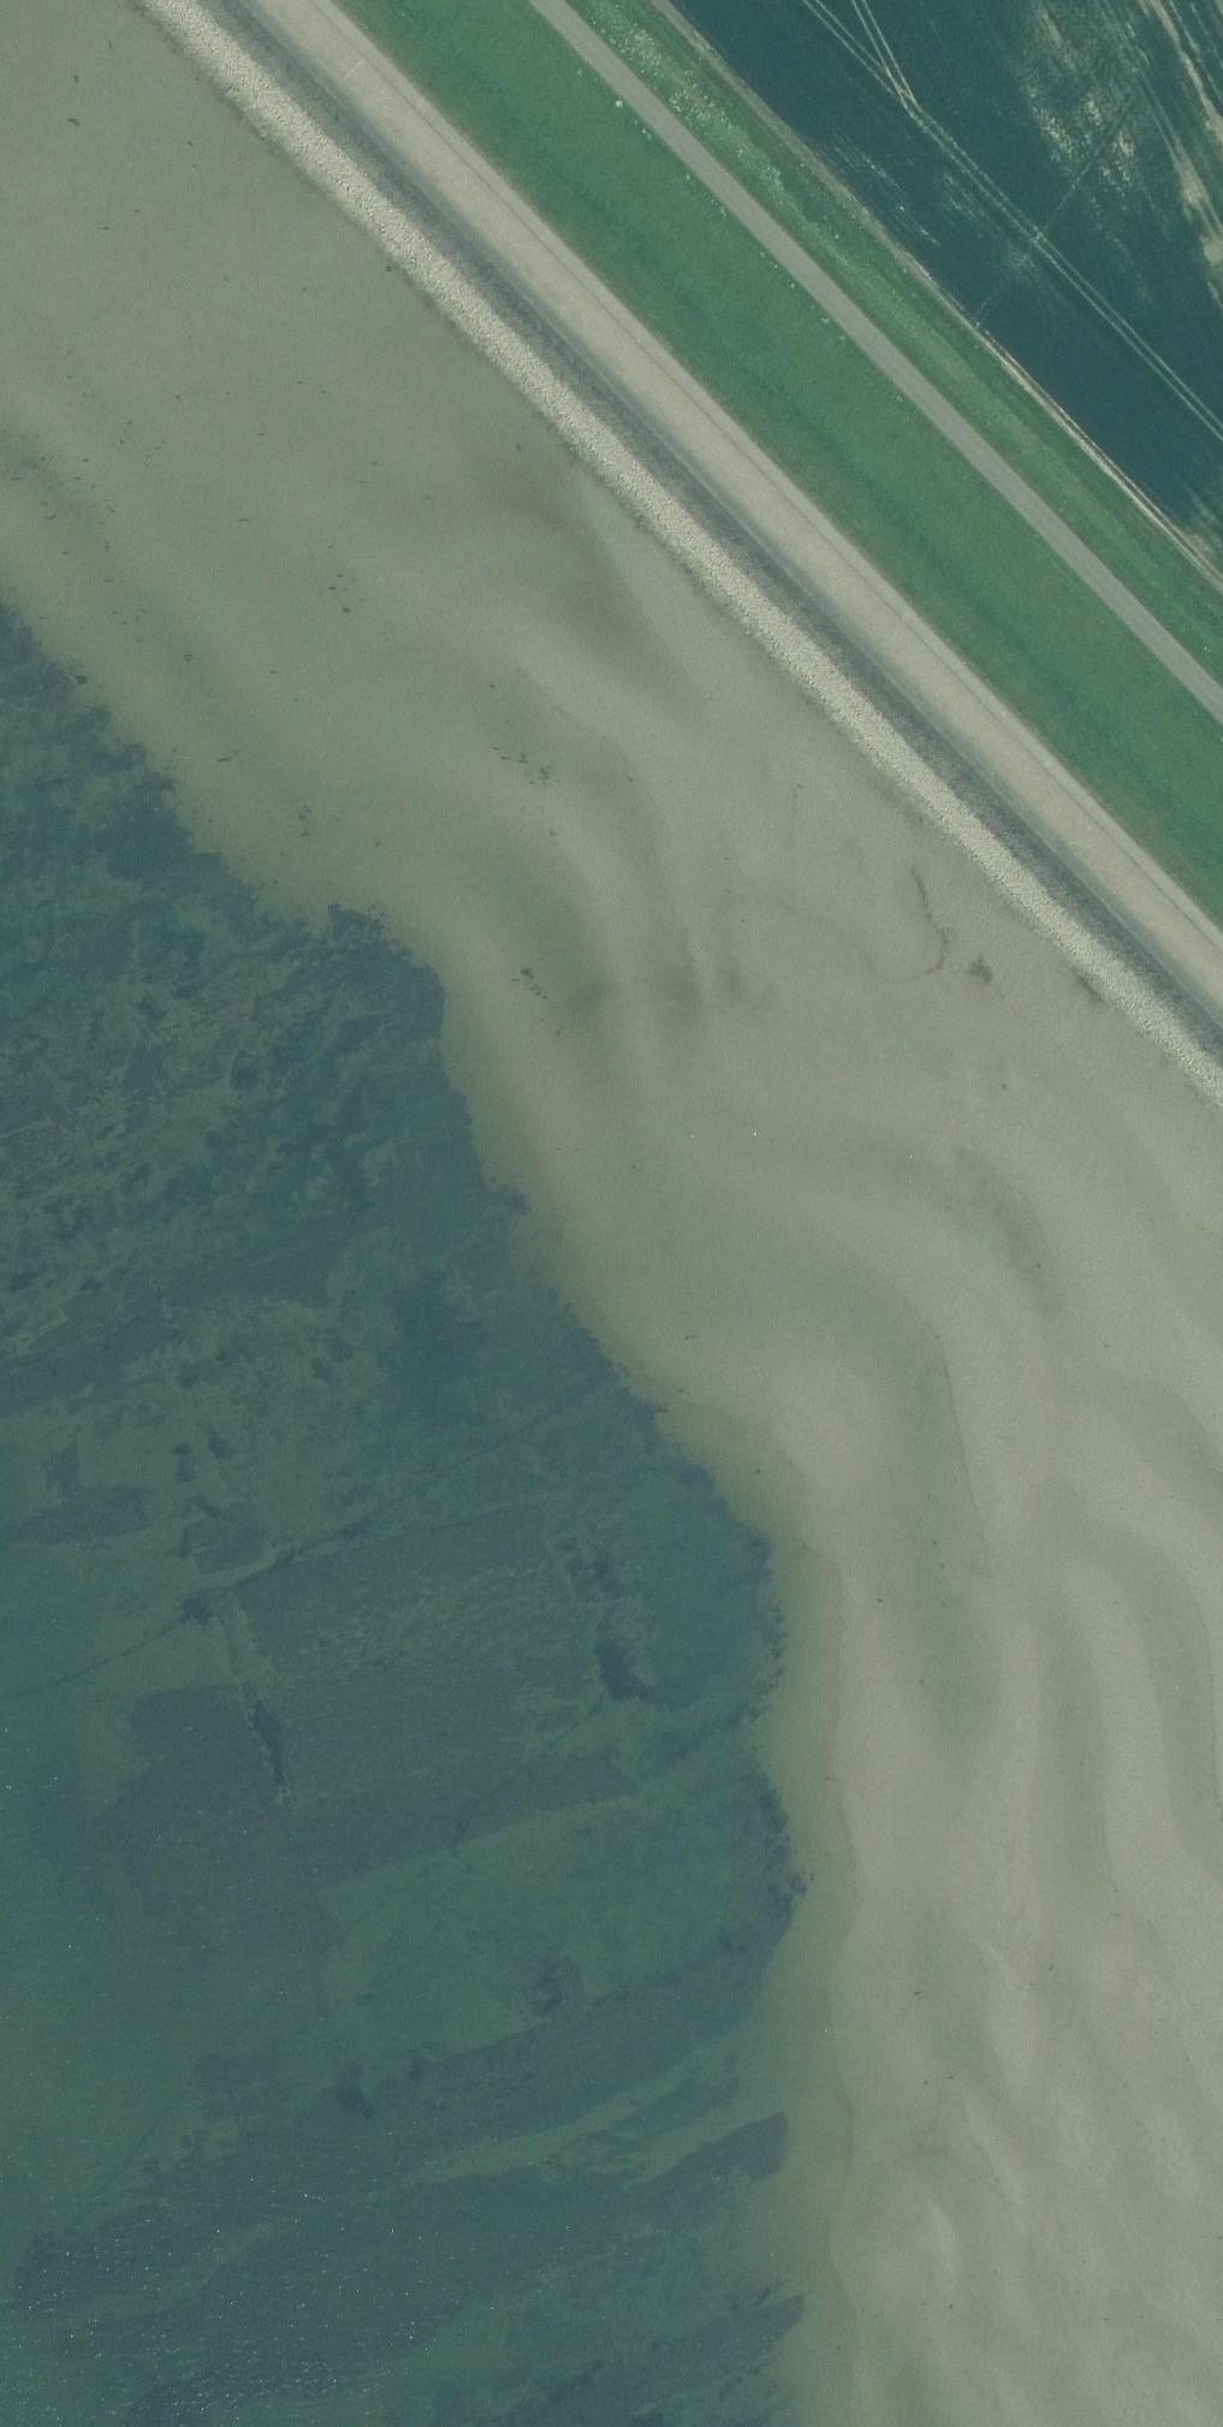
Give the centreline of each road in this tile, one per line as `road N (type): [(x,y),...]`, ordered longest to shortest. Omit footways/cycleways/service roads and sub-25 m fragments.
road 1 (unclassified): [(1222,705),(548,0)]

